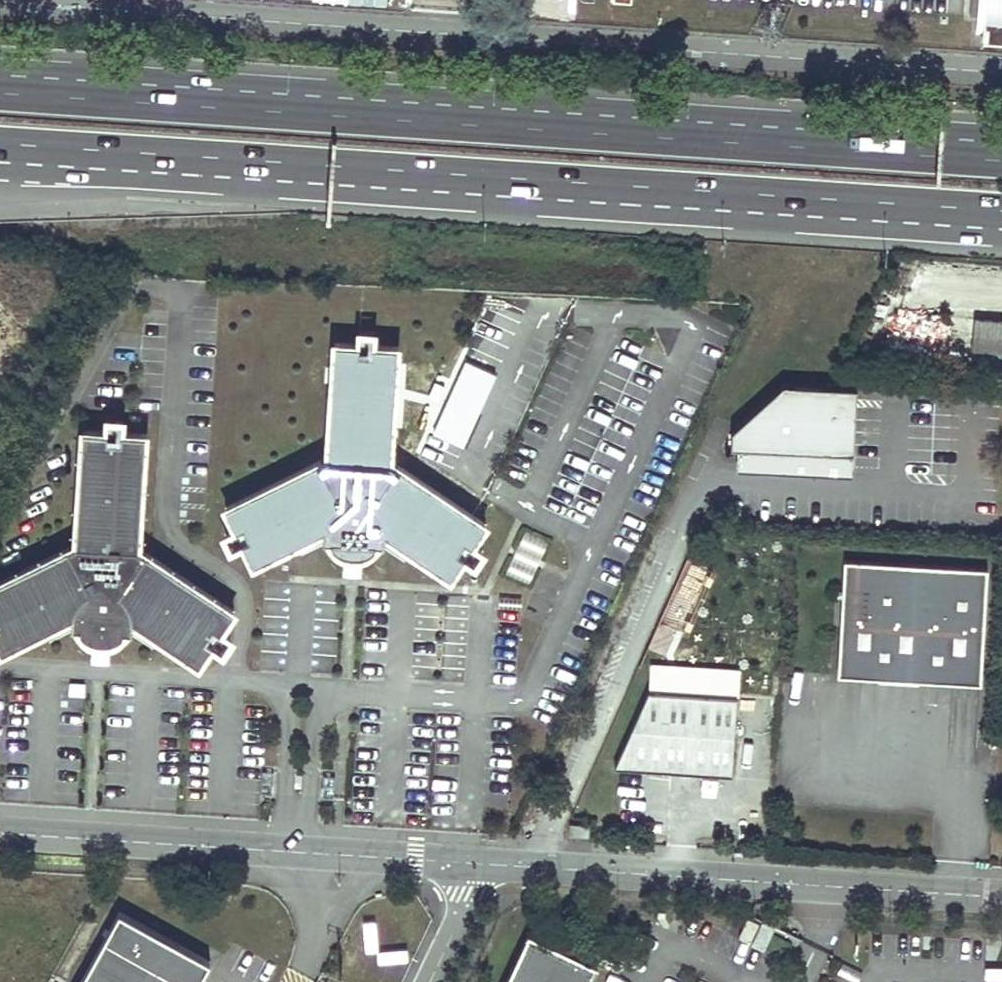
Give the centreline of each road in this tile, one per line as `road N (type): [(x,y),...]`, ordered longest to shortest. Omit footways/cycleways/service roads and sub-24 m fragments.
road 1 (motorway): [(0,146),(1001,215)]
road 2 (motorway): [(1001,153),(0,87)]
road 3 (unclassified): [(482,863),(0,833)]
road 4 (unclassified): [(1001,896),(525,866)]
road 5 (unclassified): [(525,866),(707,479)]
road 6 (unclassified): [(430,981),(482,863)]

